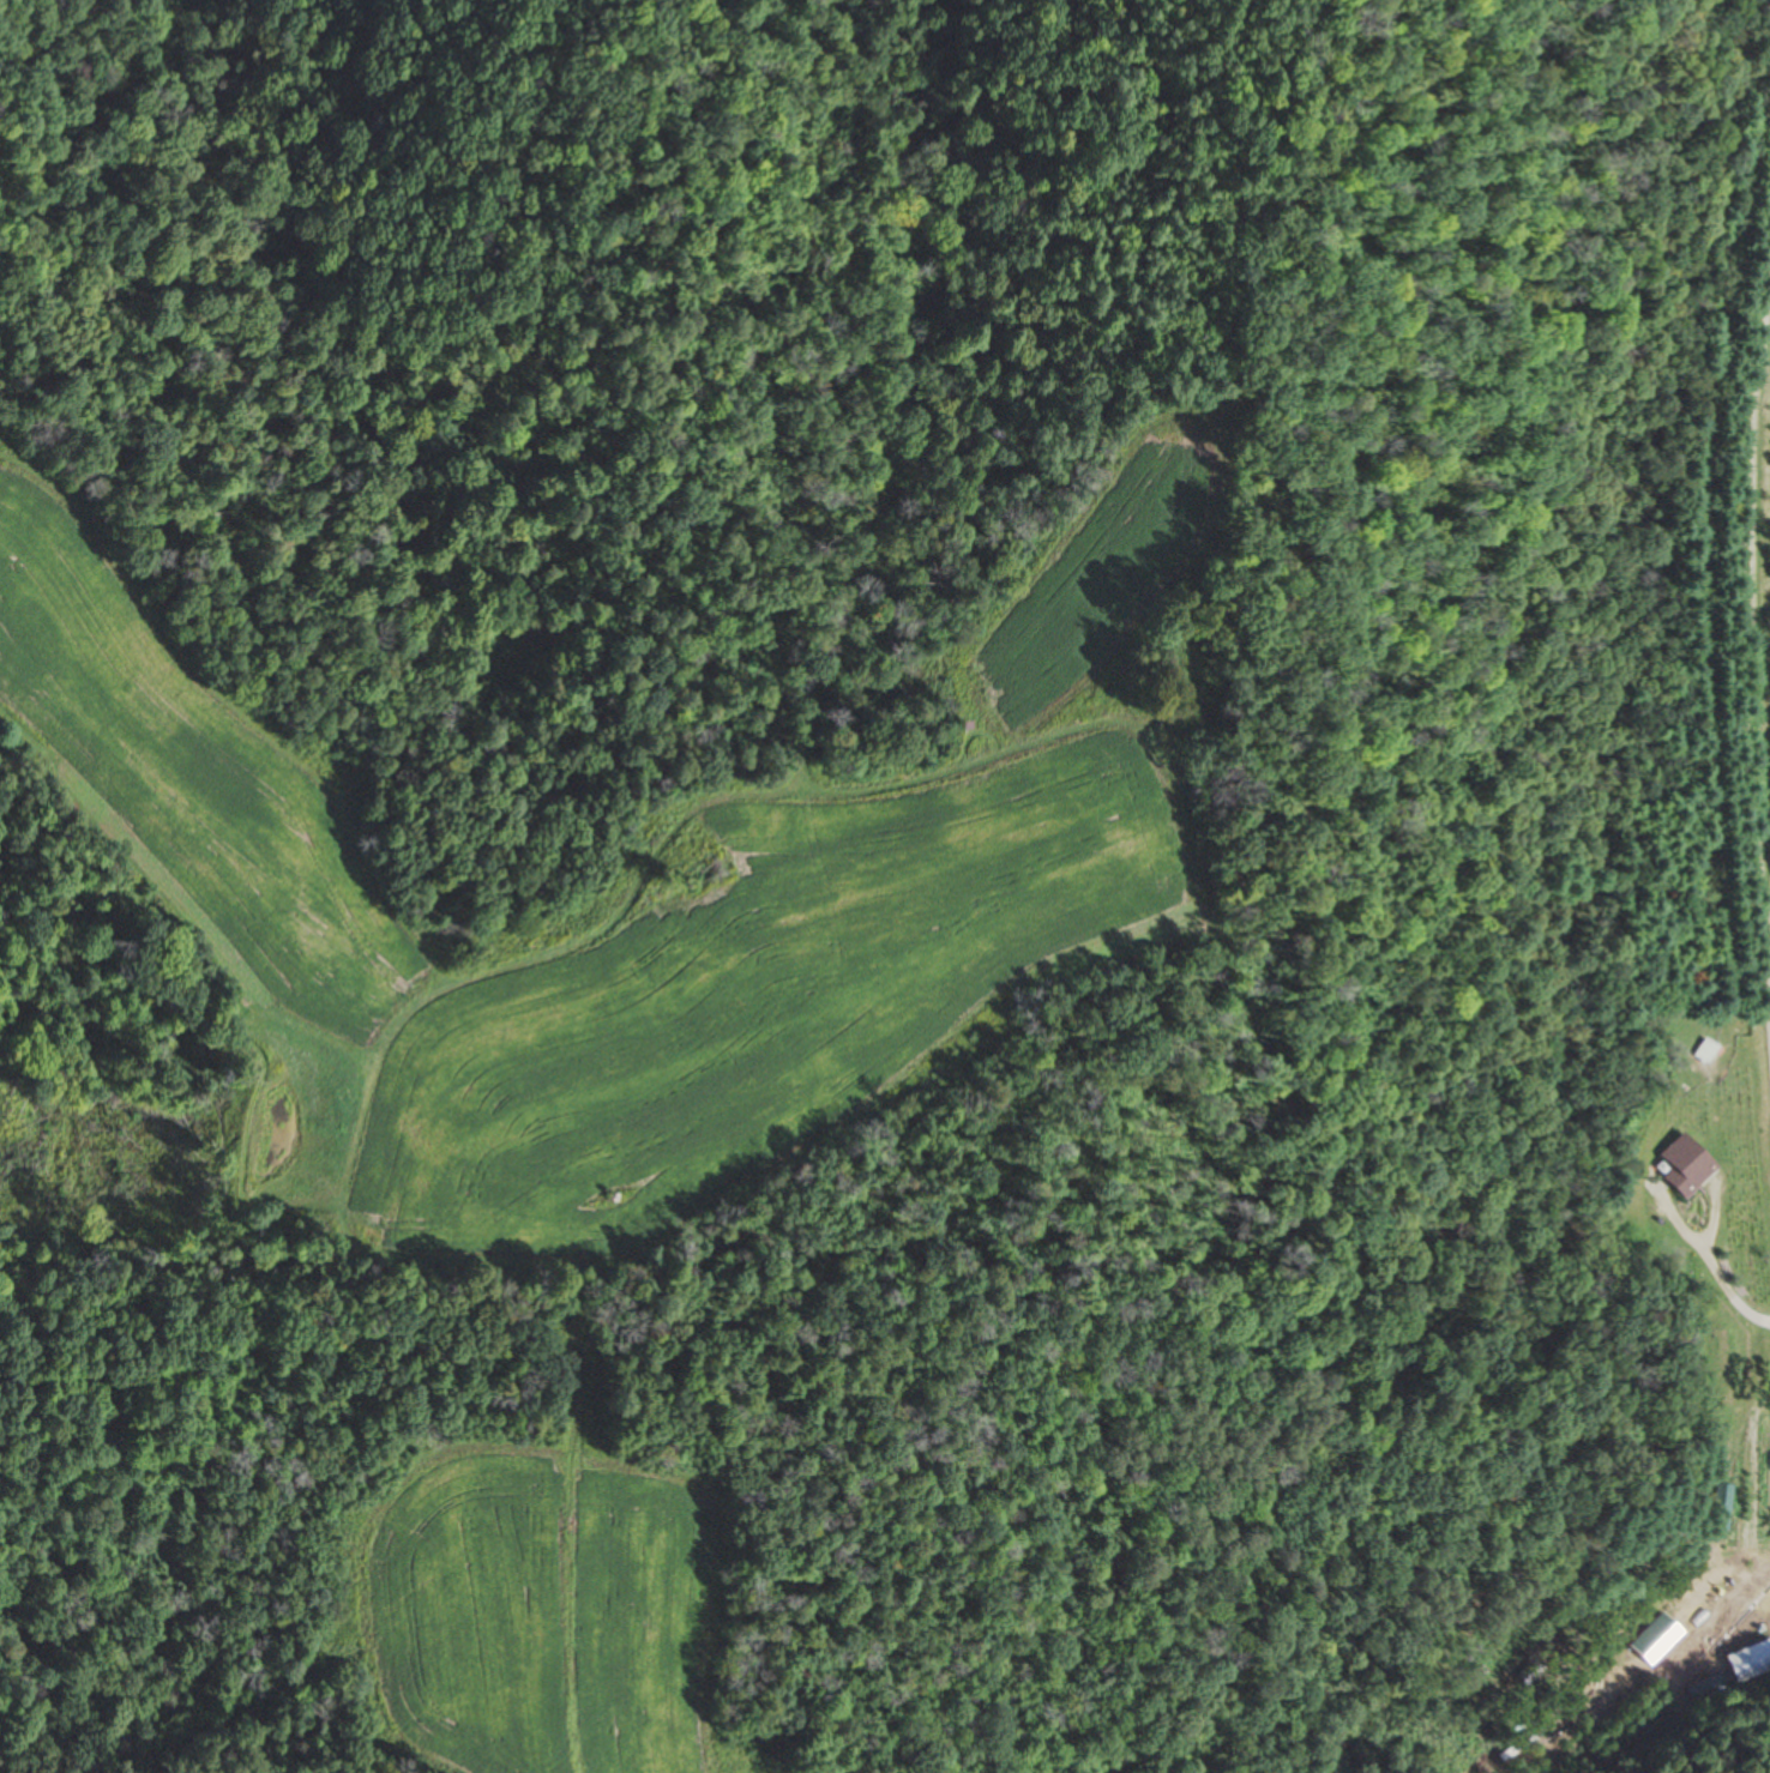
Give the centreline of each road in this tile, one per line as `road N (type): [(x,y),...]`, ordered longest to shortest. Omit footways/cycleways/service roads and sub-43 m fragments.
road 1 (residential): [(1769,257),(1745,496),(1769,1031)]

